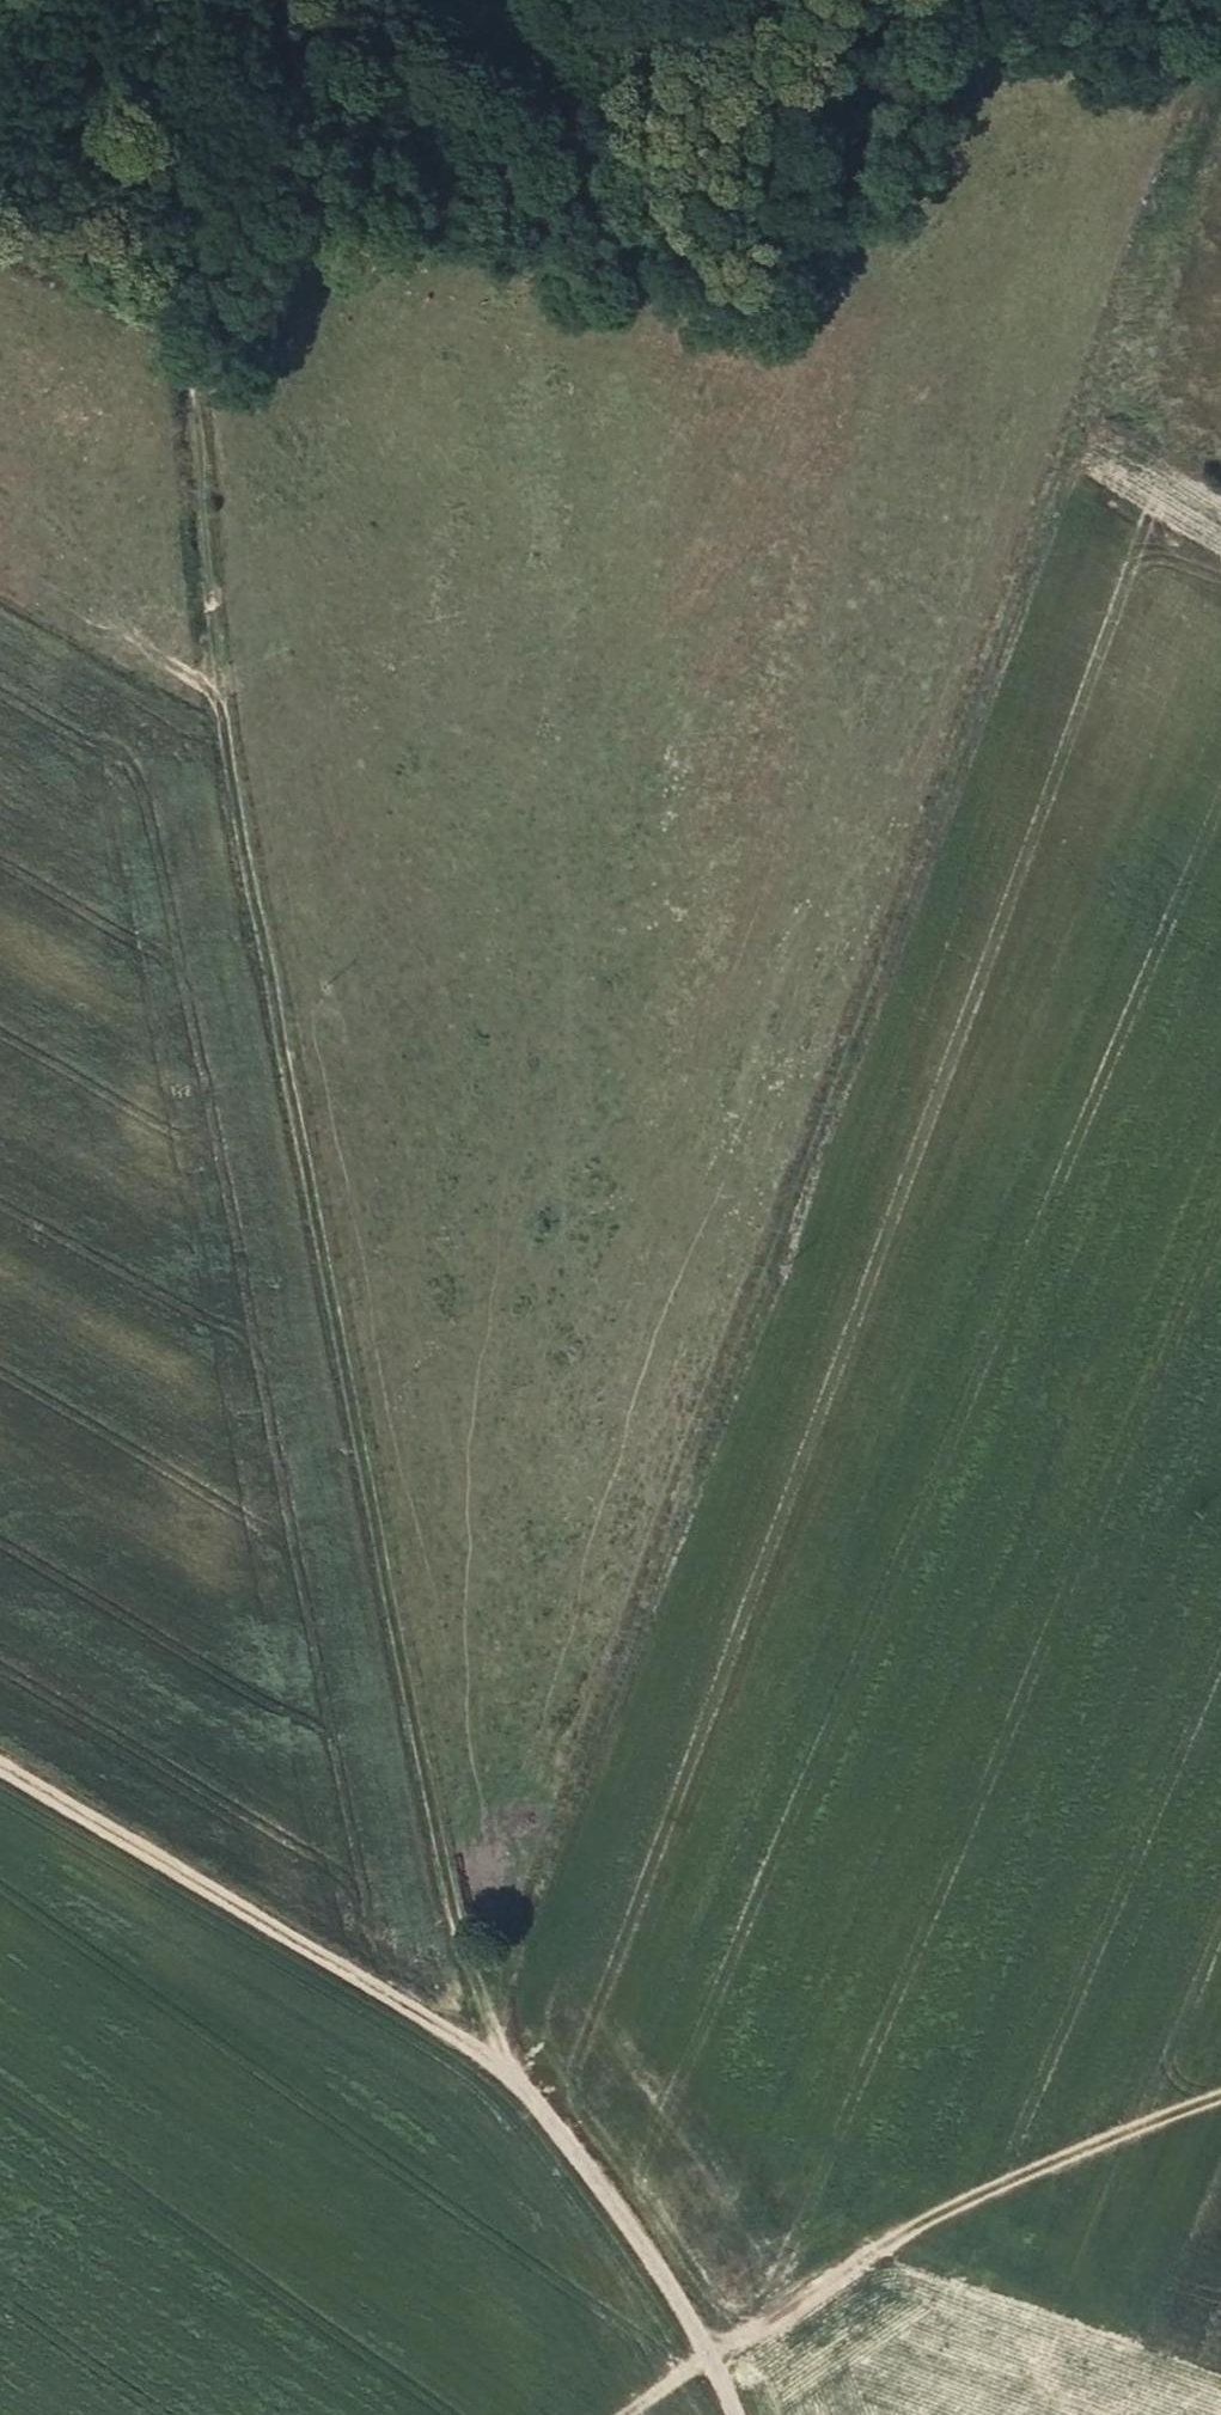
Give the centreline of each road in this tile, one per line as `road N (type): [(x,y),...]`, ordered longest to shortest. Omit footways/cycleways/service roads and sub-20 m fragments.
road 1 (track): [(0,1760),(442,2011),(650,2250),(725,2414)]
road 2 (track): [(604,2414),(941,2192),(1220,2079)]

